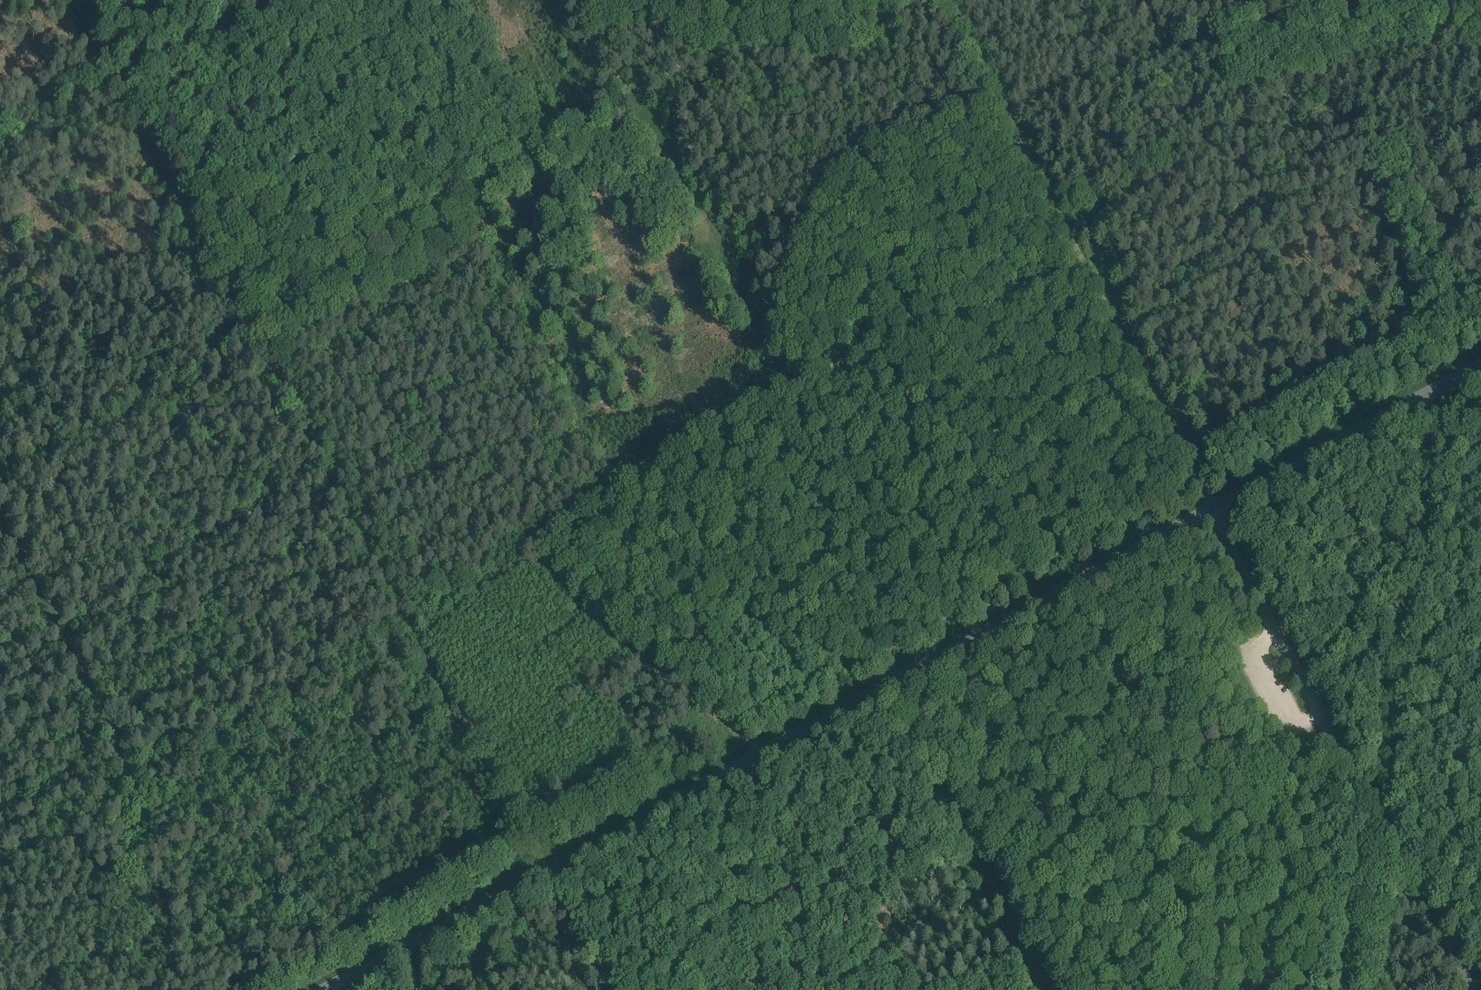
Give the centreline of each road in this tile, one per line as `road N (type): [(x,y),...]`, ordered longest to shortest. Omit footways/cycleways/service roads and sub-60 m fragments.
road 1 (secondary): [(326,989),(1212,507)]
road 2 (track): [(123,85),(547,871)]
road 3 (track): [(1212,507),(942,0)]
road 4 (unclassified): [(1477,989),(1212,507)]
road 5 (secondary): [(1212,507),(1480,364)]
road 6 (track): [(768,751),(813,762),(951,833)]
road 7 (track): [(123,85),(300,0)]
road 8 (track): [(1346,989),(1373,803)]
road 9 (track): [(0,158),(123,85)]

